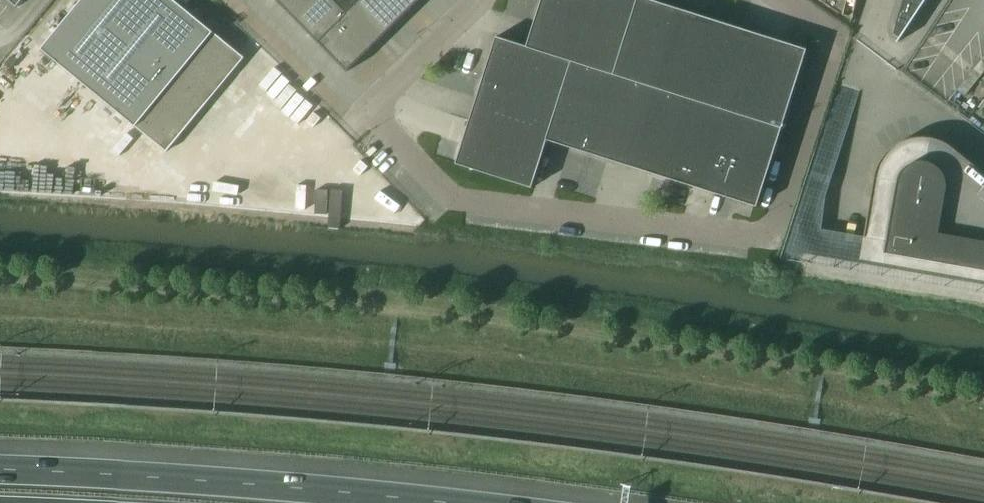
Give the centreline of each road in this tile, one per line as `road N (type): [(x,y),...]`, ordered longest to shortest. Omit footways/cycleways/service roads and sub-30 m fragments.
road 1 (track): [(0,276),(506,320),(983,397)]
road 2 (unclassified): [(369,107),(454,199),(771,236),(836,37),(782,0)]
road 3 (motorway): [(451,502),(0,469)]
road 4 (unclassified): [(478,0),(369,107)]

